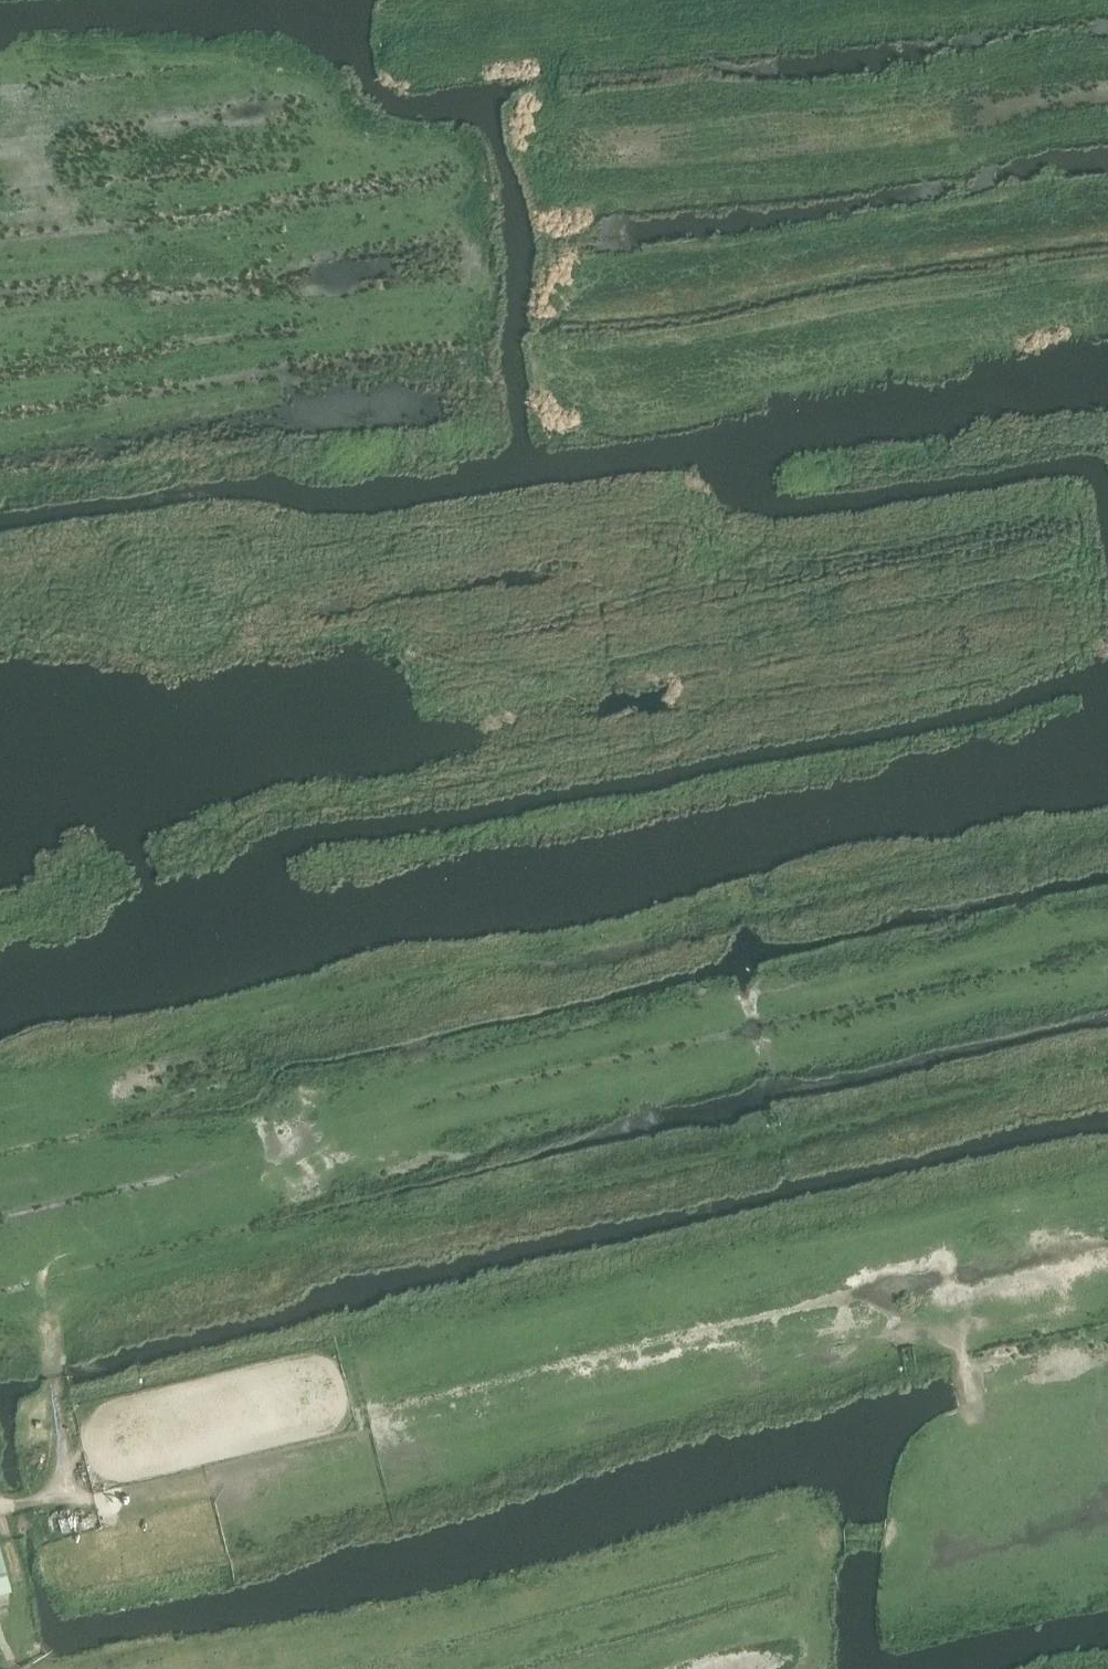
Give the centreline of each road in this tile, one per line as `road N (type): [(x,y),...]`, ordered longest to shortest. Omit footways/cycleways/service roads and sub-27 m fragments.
road 1 (track): [(911,1539),(939,1558),(984,1556),(1107,1501)]

